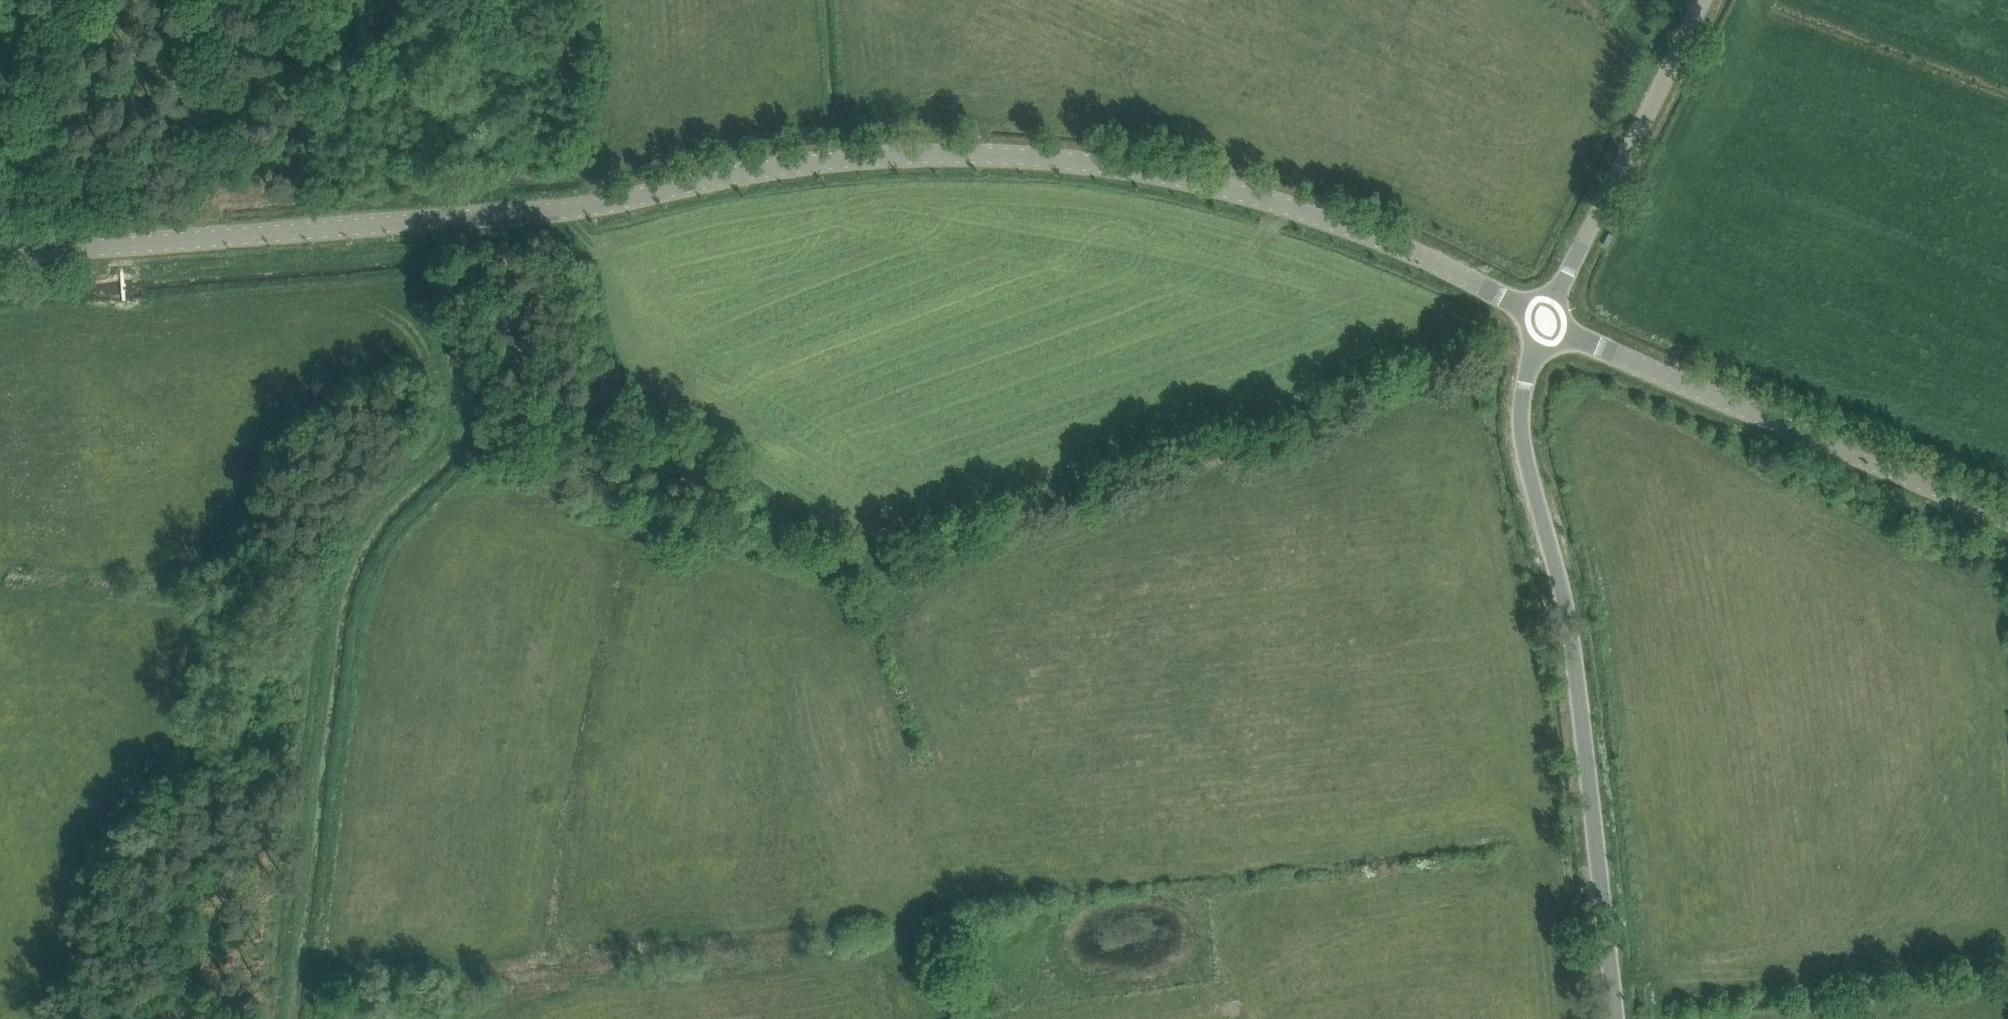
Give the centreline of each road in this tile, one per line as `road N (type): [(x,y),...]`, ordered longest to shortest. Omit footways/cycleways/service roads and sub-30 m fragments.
road 1 (unclassified): [(1545,322),(1395,246),(1206,185),(1101,165),(957,156),(743,174),(614,205),(0,256)]
road 2 (unclassified): [(1614,1018),(1566,621),(1520,443),(1520,397),(1545,322)]
road 3 (unclassified): [(2007,520),(1545,322)]
road 4 (unclassified): [(1545,322),(1703,0)]

